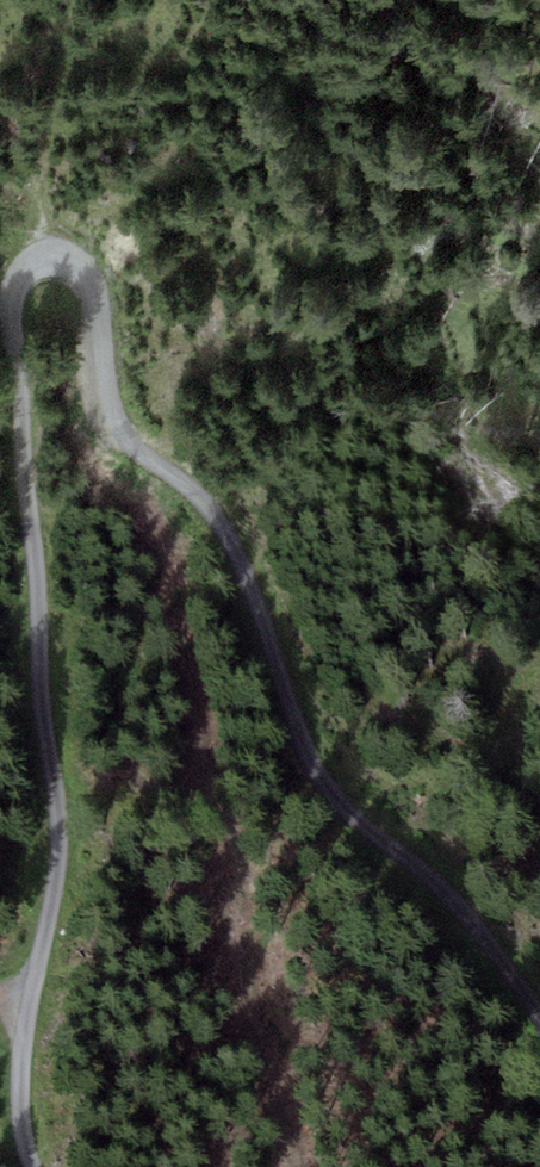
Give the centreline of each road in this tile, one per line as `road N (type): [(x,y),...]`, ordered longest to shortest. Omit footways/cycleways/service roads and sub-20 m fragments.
road 1 (unclassified): [(32,1166),(20,1099),(23,1052),(60,848),(9,311),(23,266),(38,255),(67,258),(94,291),(99,397),(112,429),(226,531),(325,791),(442,885),(539,1021)]
road 2 (track): [(38,255),(43,146),(77,0)]

